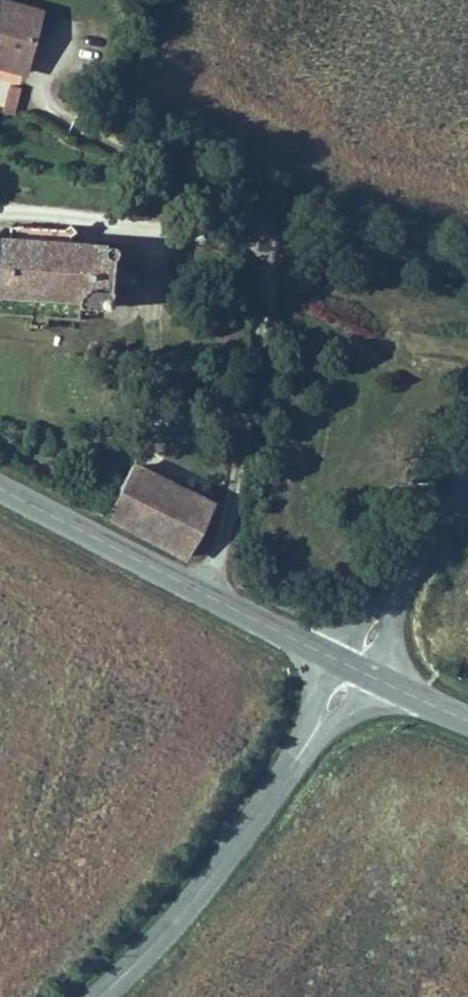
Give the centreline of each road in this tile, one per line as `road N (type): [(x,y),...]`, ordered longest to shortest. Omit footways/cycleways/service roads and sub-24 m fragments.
road 1 (track): [(467,262),(279,249),(219,600)]
road 2 (tertiary): [(329,655),(0,489)]
road 3 (tertiary): [(302,751),(193,900),(98,996)]
road 4 (track): [(279,249),(194,182),(31,105)]

